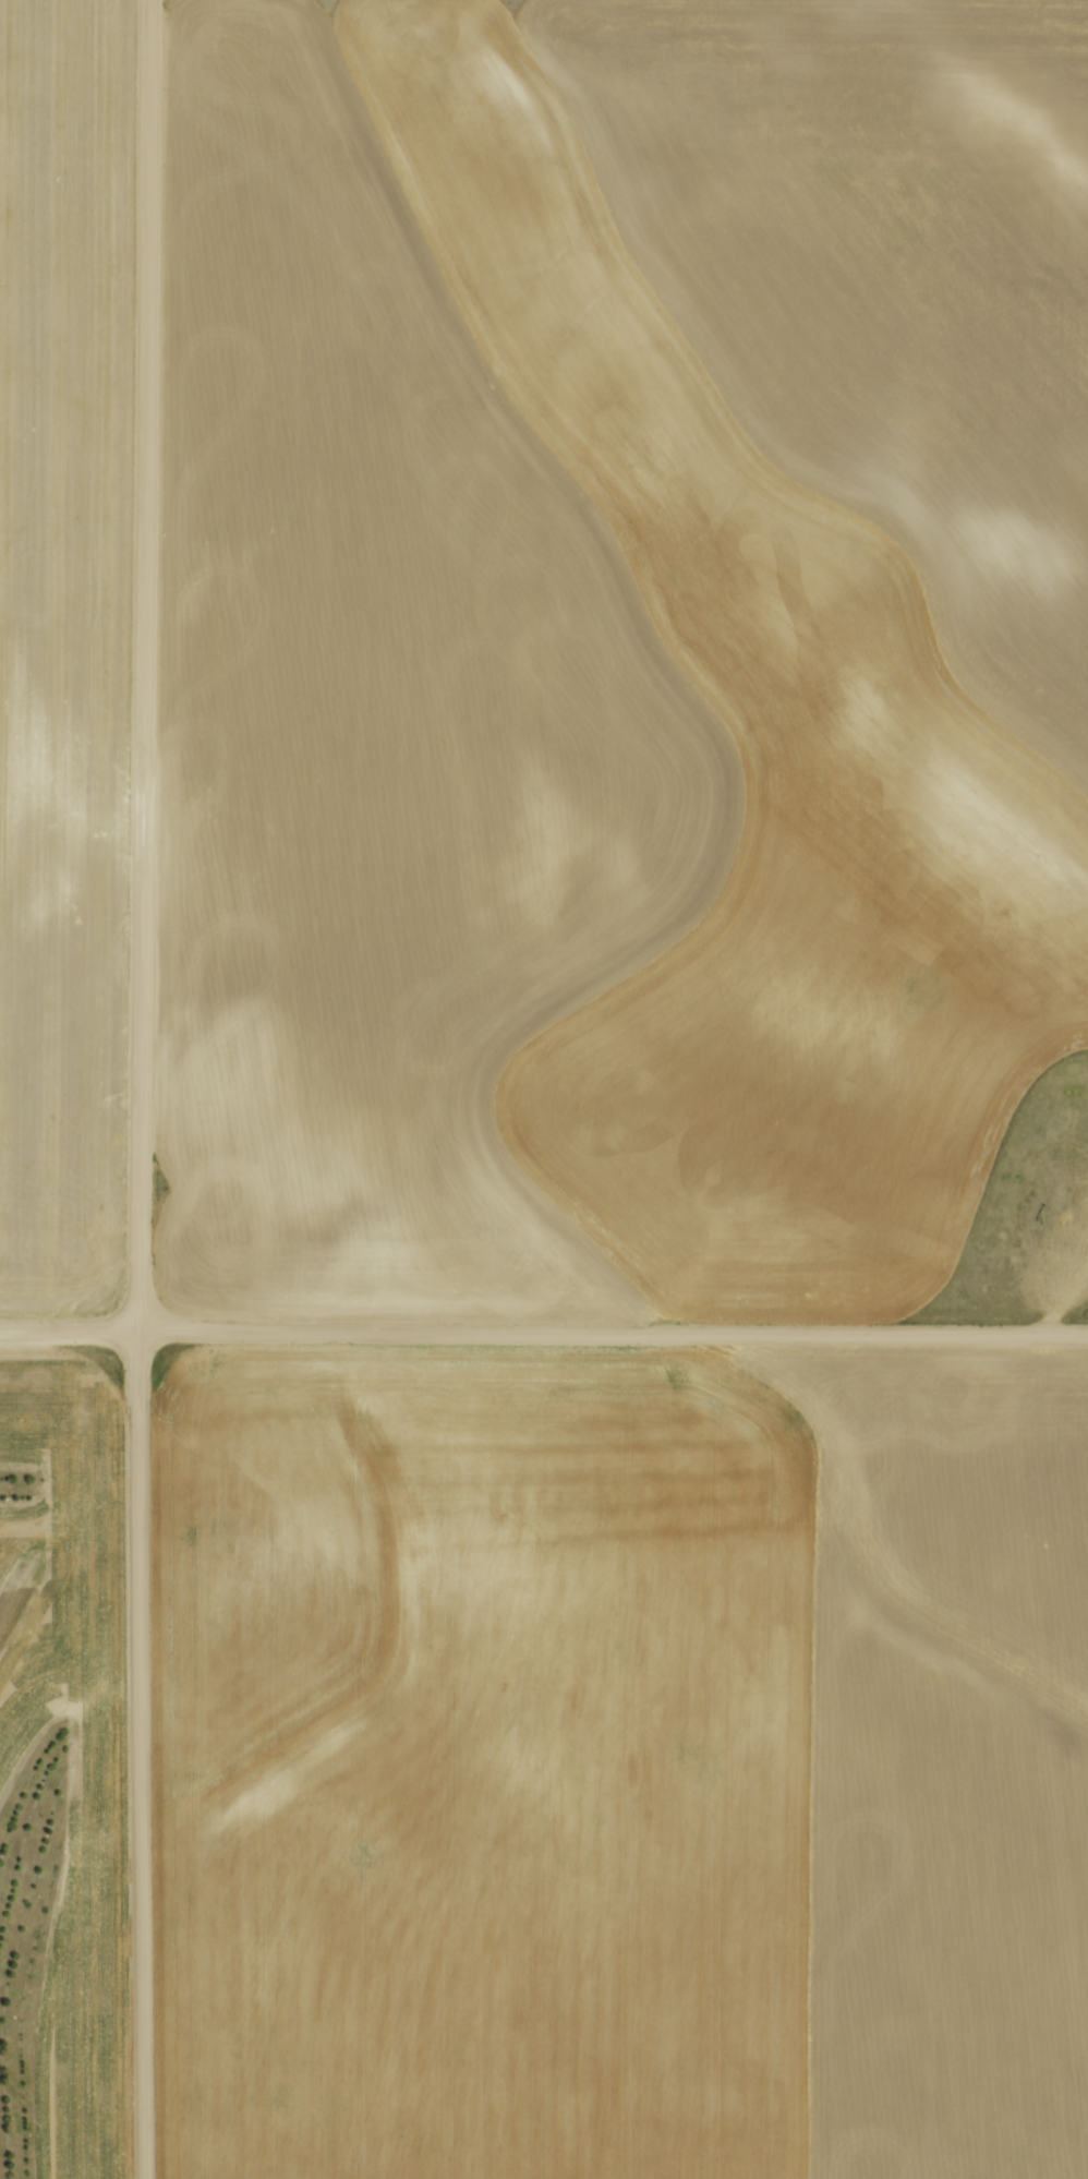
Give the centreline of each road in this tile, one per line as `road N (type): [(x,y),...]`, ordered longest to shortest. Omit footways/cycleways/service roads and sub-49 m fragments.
road 1 (tertiary): [(151,0),(141,1329),(144,2178)]
road 2 (residential): [(141,1329),(1087,1331)]
road 3 (tertiary): [(141,1329),(0,1329)]

